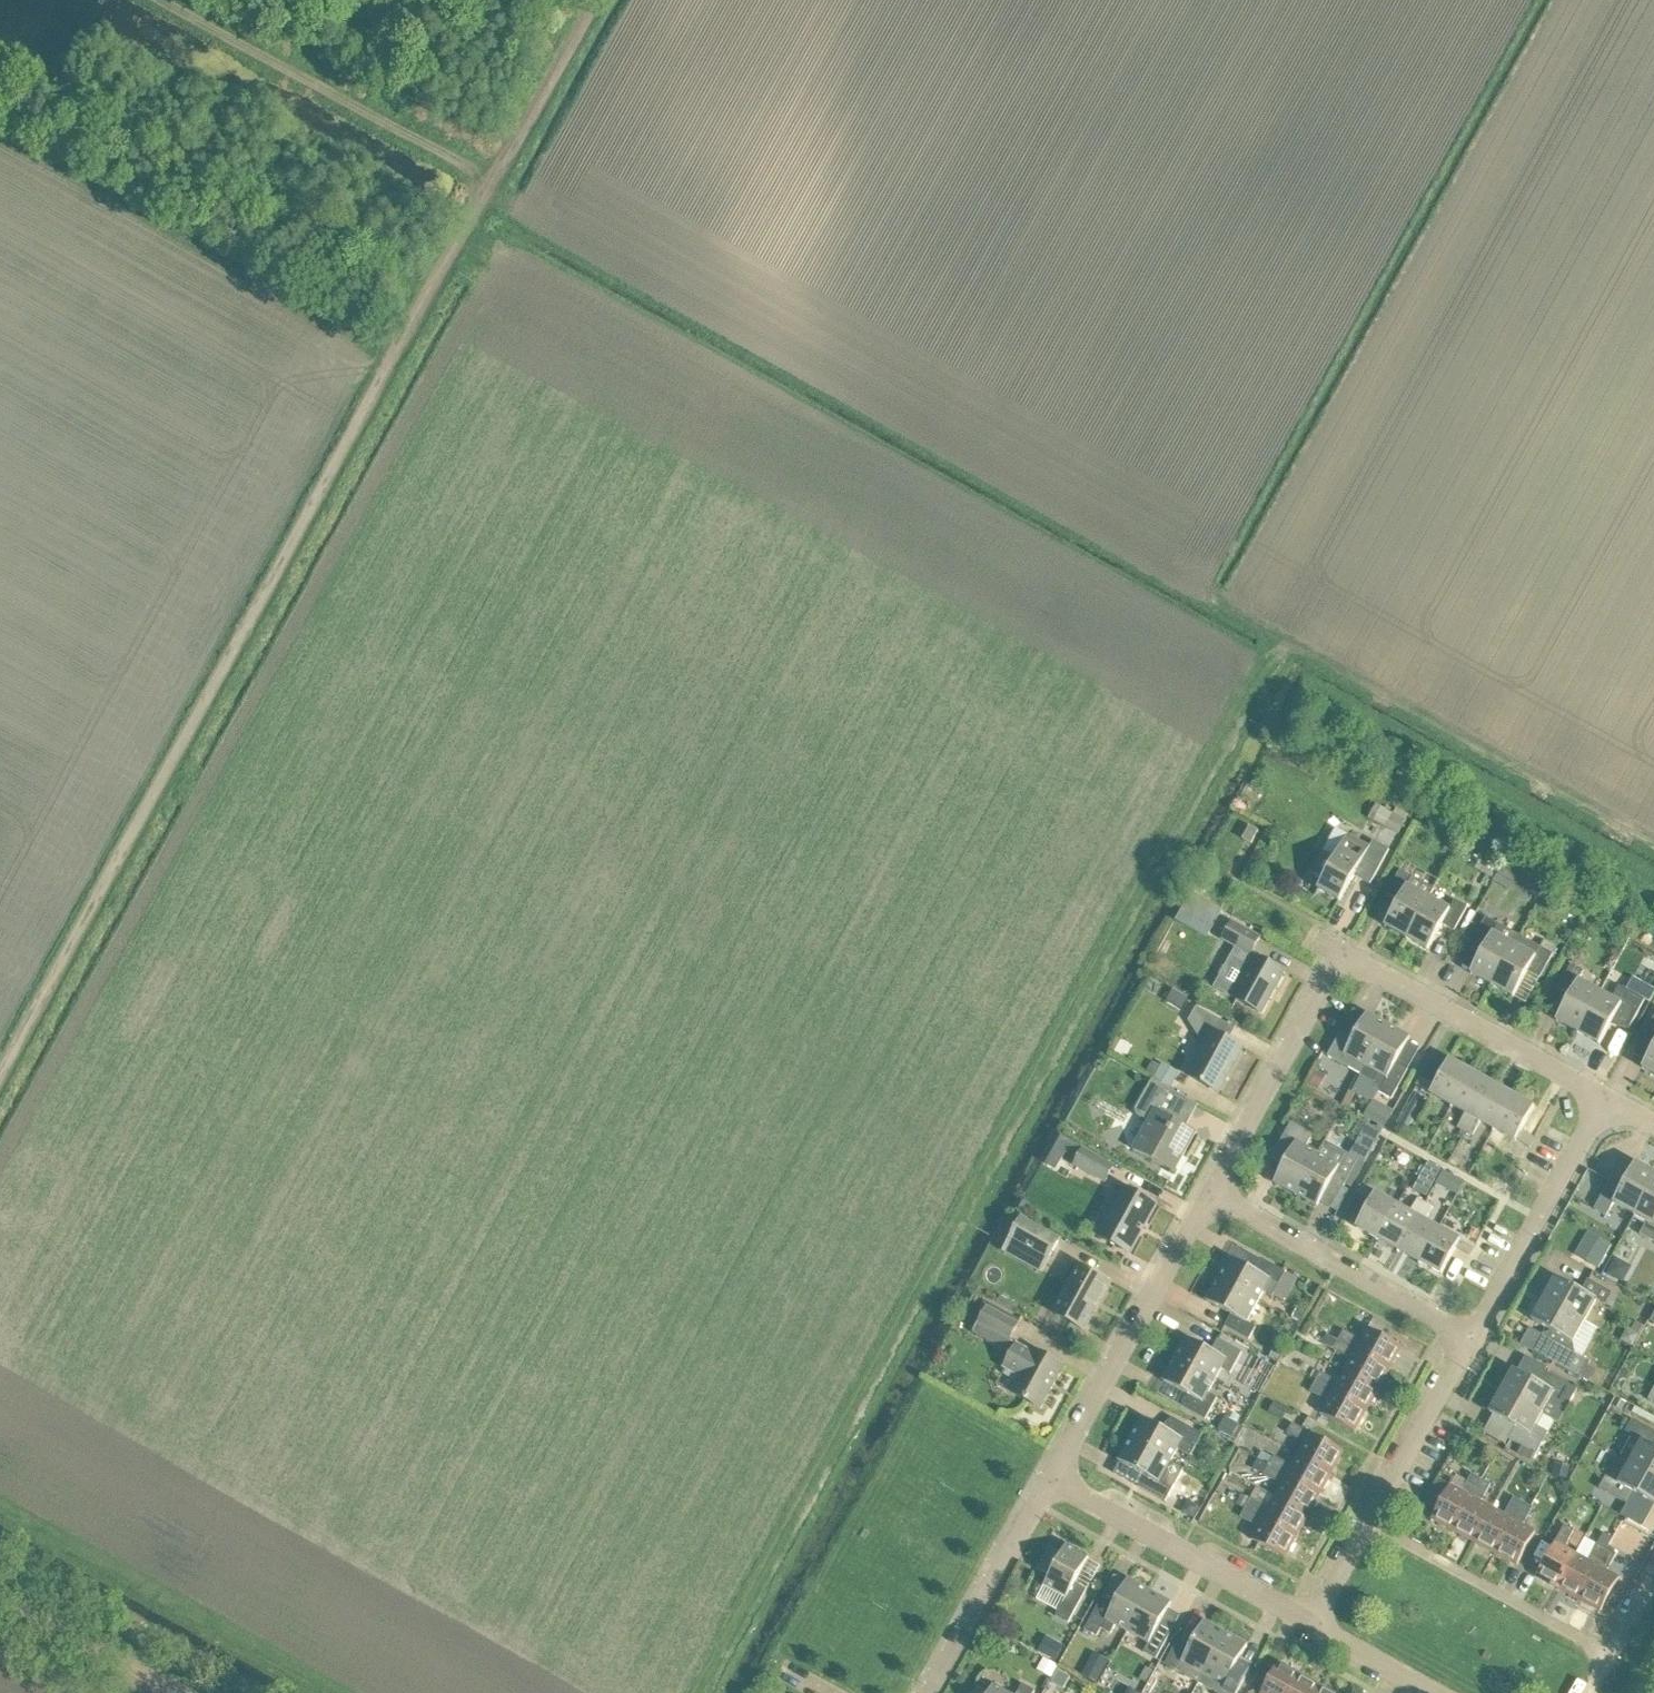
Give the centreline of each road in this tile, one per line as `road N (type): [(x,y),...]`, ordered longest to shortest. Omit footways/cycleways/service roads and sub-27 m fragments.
road 1 (track): [(491,183),(0,1078)]
road 2 (track): [(491,183),(157,0)]
road 3 (unclassified): [(1051,1479),(1211,1195)]
road 4 (unclassified): [(1604,1098),(1342,955)]
road 5 (unclassified): [(1312,1622),(1051,1479)]
road 6 (unclassified): [(1469,1337),(1211,1195)]
road 7 (unclassified): [(1469,1337),(1604,1098)]
road 8 (unclassified): [(1367,1523),(1608,1653)]
road 9 (unclassified): [(1211,1195),(1342,955)]
road 10 (unclassified): [(930,1692),(1051,1479)]
road 11 (unclassified): [(1367,1523),(1469,1337)]
road 12 (track): [(593,0),(491,183)]
road 13 (track): [(0,1595),(175,1692)]
road 14 (unclassified): [(1437,1692),(1312,1622)]

